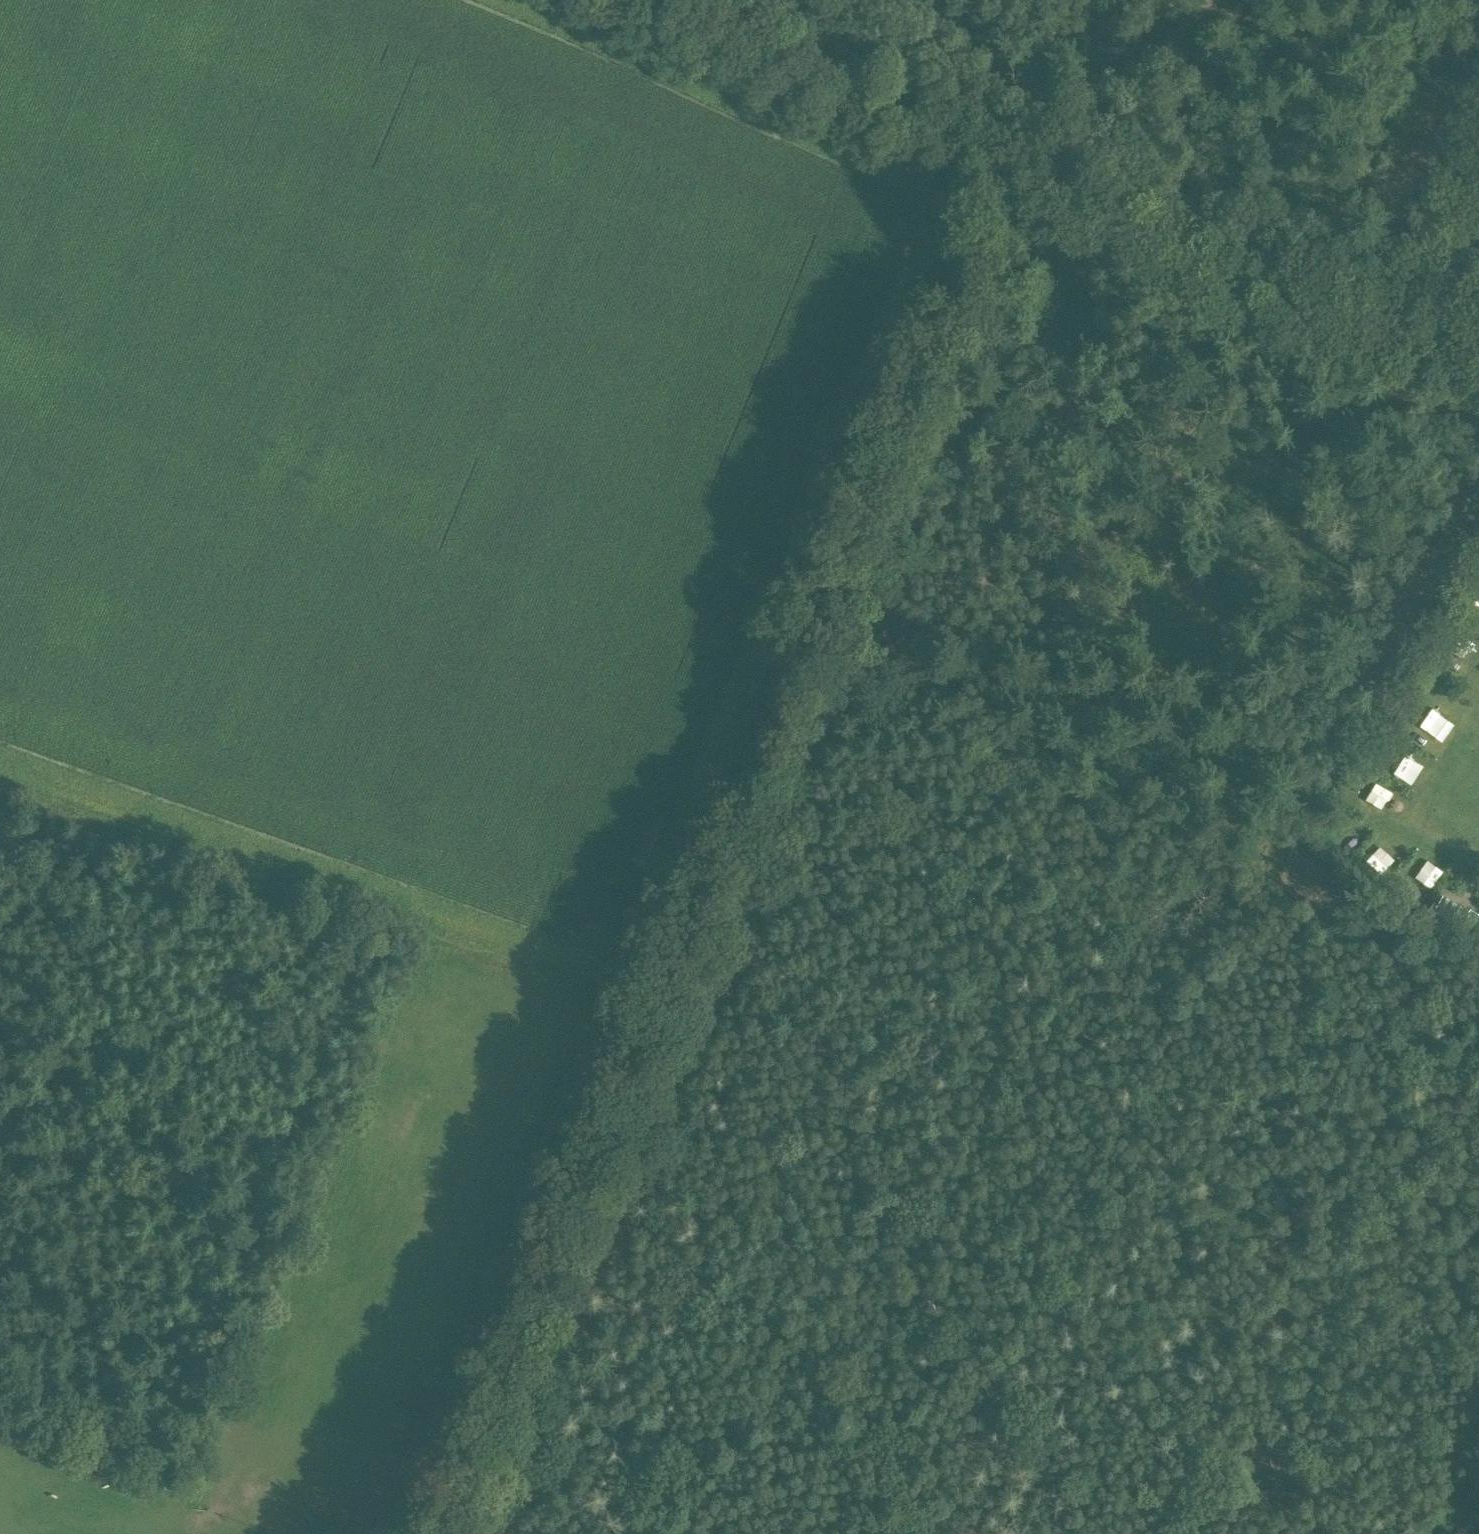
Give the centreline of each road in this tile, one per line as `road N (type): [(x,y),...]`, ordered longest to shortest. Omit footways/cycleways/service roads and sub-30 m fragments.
road 1 (track): [(995,152),(456,1533)]
road 2 (track): [(694,0),(818,55),(1210,259),(1399,318)]
road 3 (track): [(0,779),(658,1017)]
road 4 (track): [(1399,318),(1422,262),(1478,174)]

